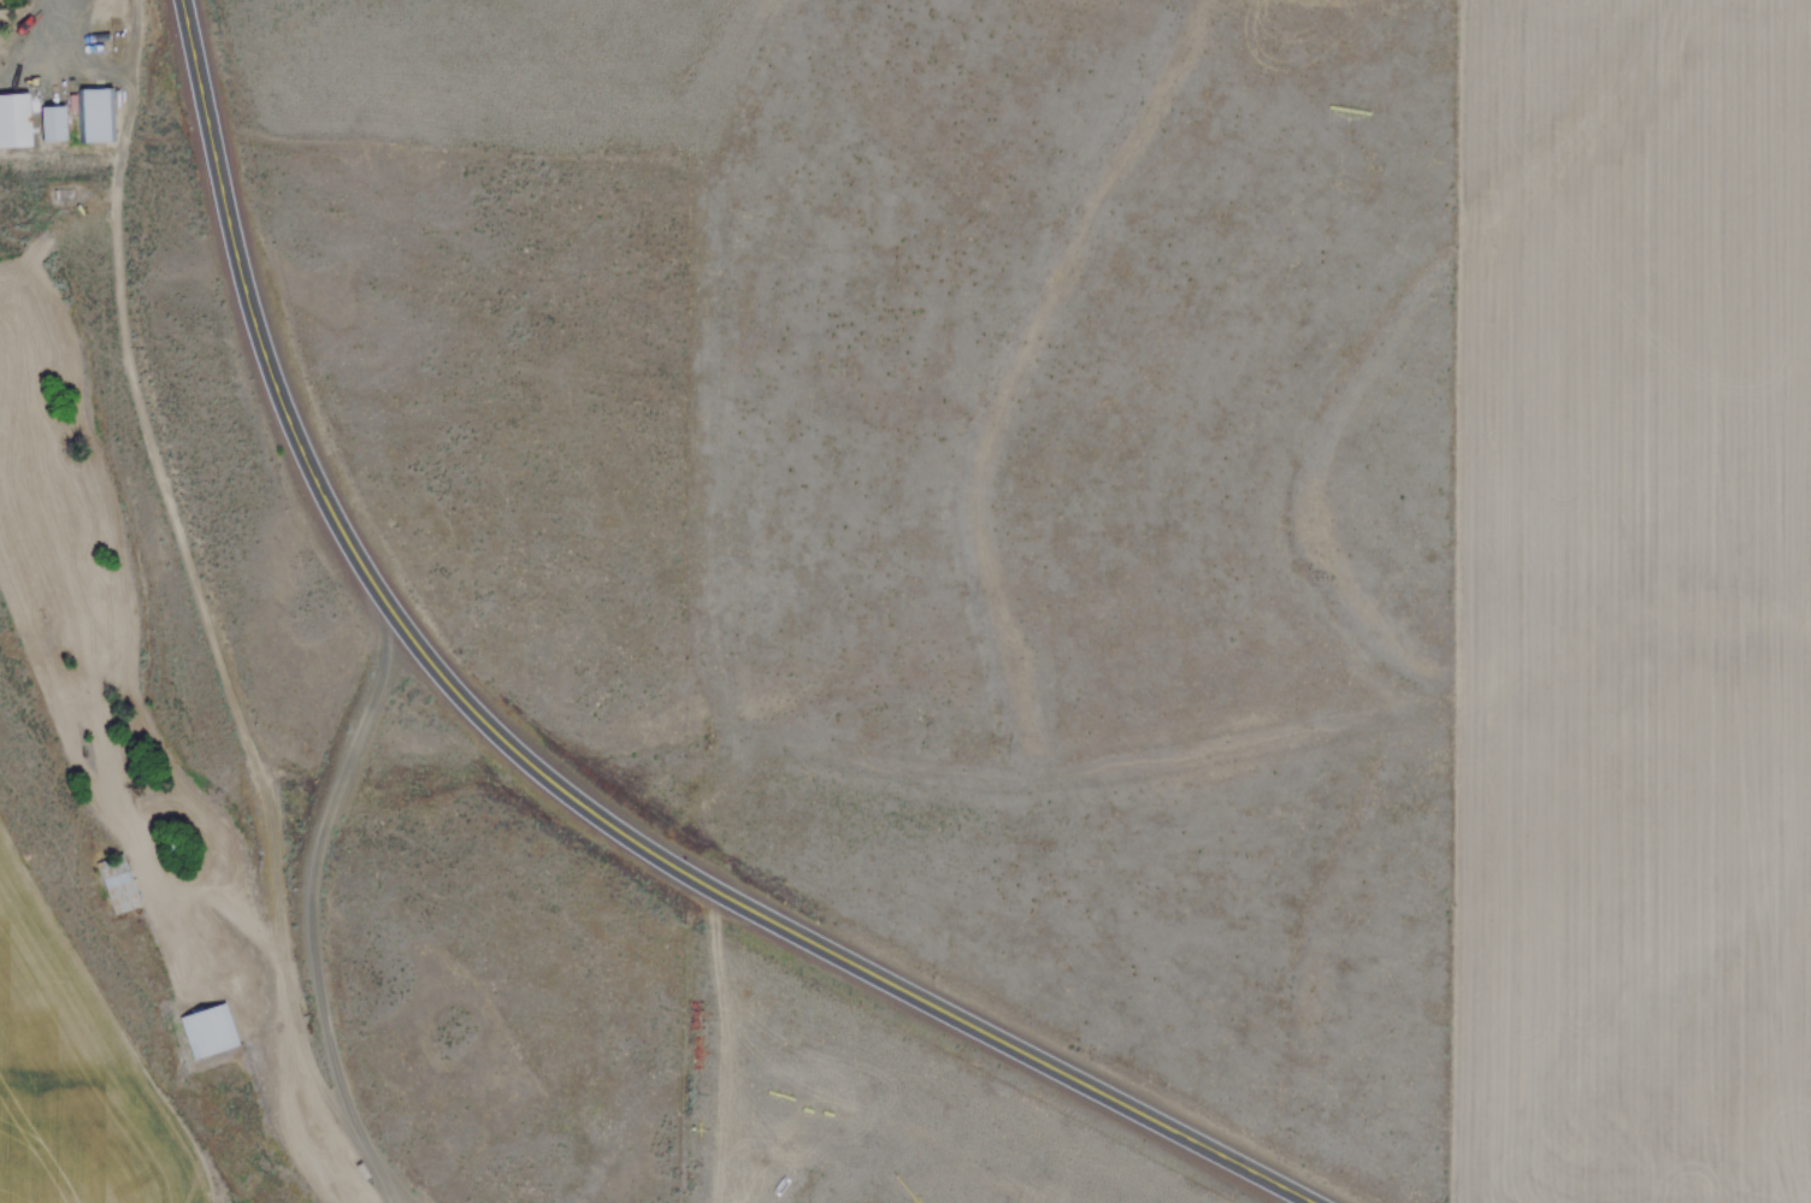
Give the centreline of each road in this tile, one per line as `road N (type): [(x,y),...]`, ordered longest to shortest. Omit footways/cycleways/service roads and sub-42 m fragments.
road 1 (secondary): [(1324,1202),(716,885),(554,779),(477,708),(397,614),(322,486),(267,336),(206,0)]

